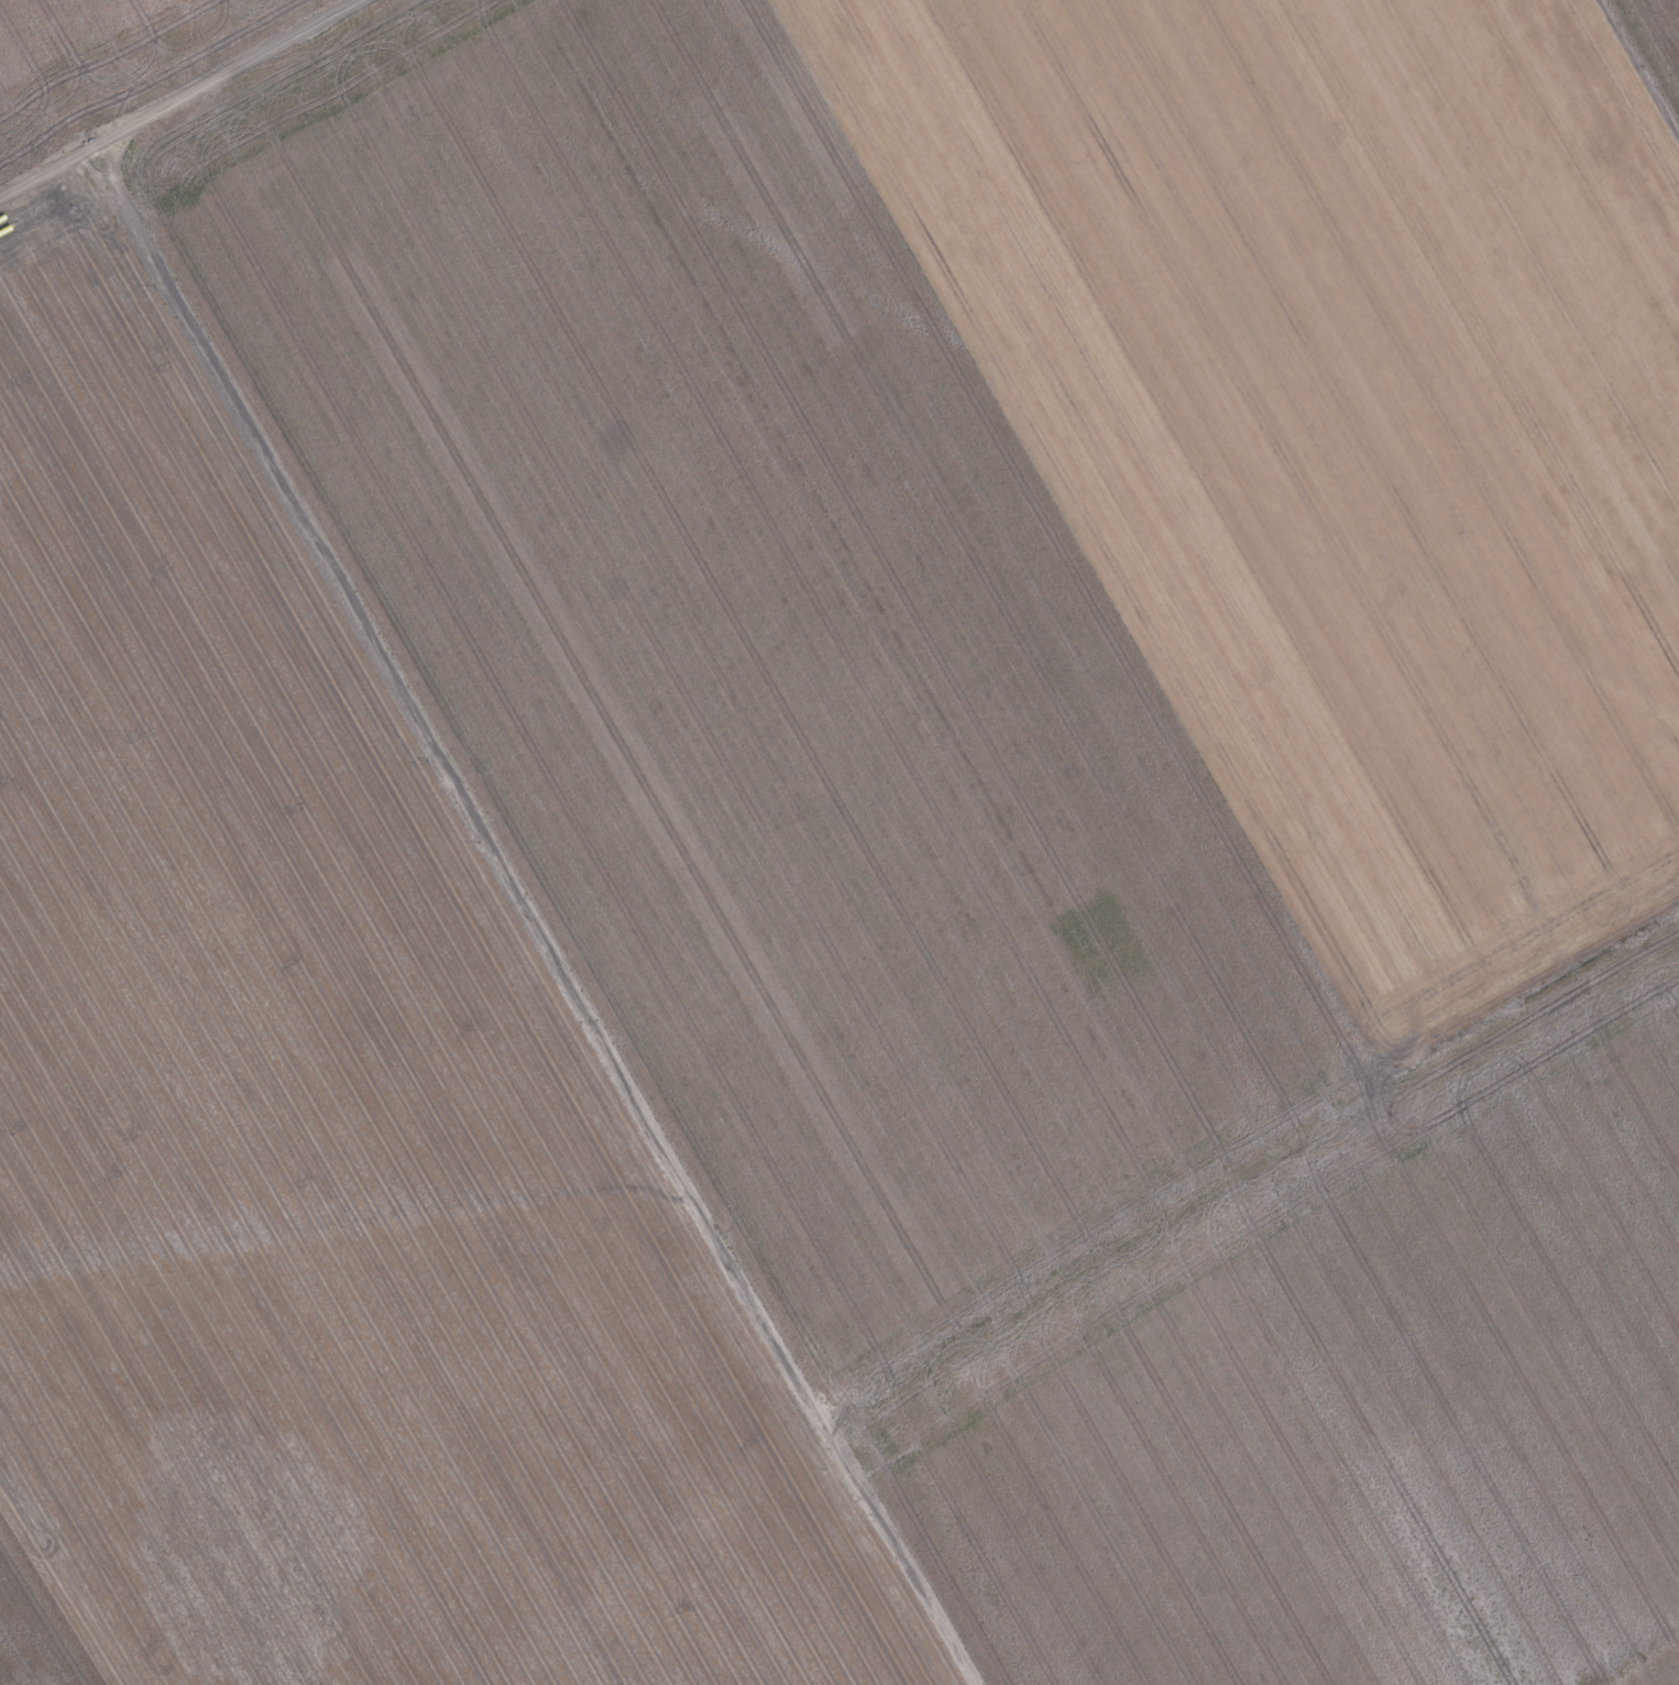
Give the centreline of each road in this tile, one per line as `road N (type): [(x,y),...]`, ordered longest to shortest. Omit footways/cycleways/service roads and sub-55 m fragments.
road 1 (residential): [(0,185),(332,0)]

